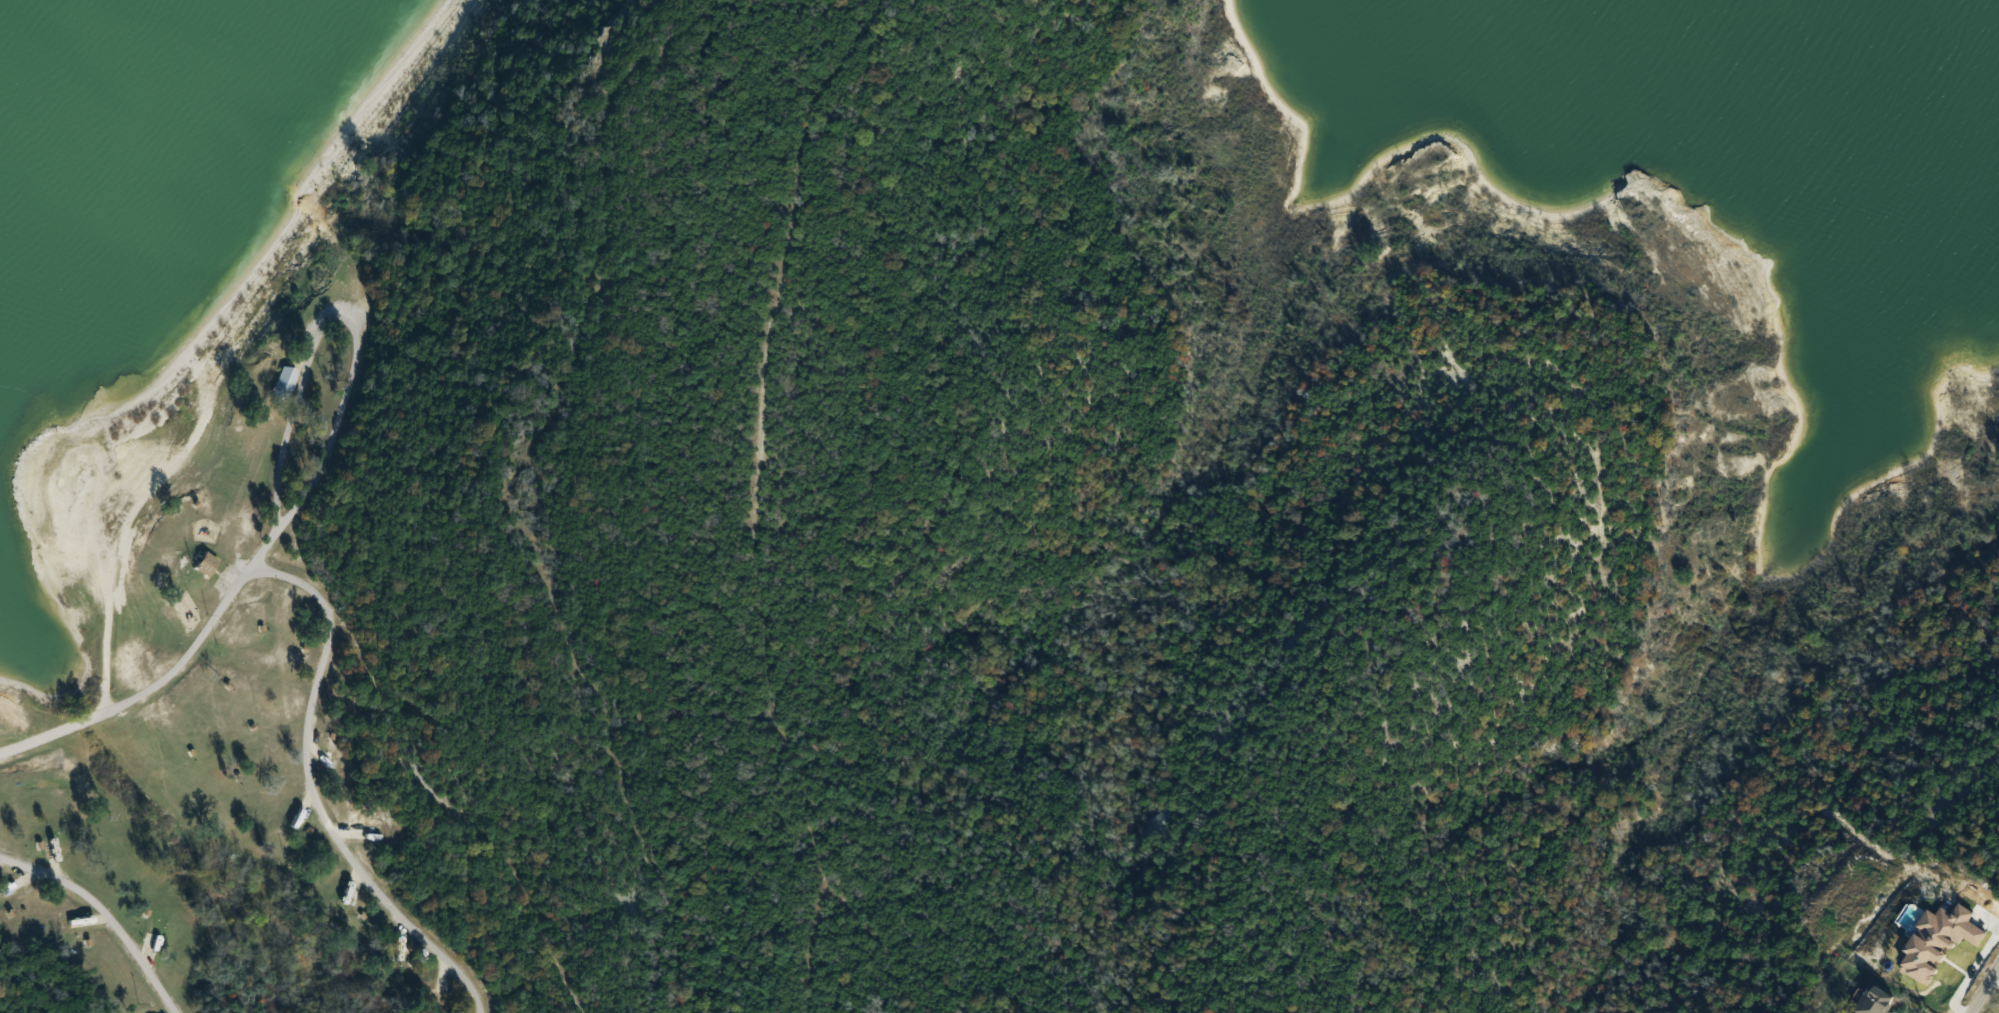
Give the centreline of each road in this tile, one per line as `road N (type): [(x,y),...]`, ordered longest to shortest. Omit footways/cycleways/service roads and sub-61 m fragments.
road 1 (residential): [(0,753),(93,721),(172,672),(248,571),(311,584),(324,598),(330,638),(308,706),(313,798),(373,891),(478,991),(480,1012)]
road 2 (residential): [(178,1012),(83,895),(0,859)]

